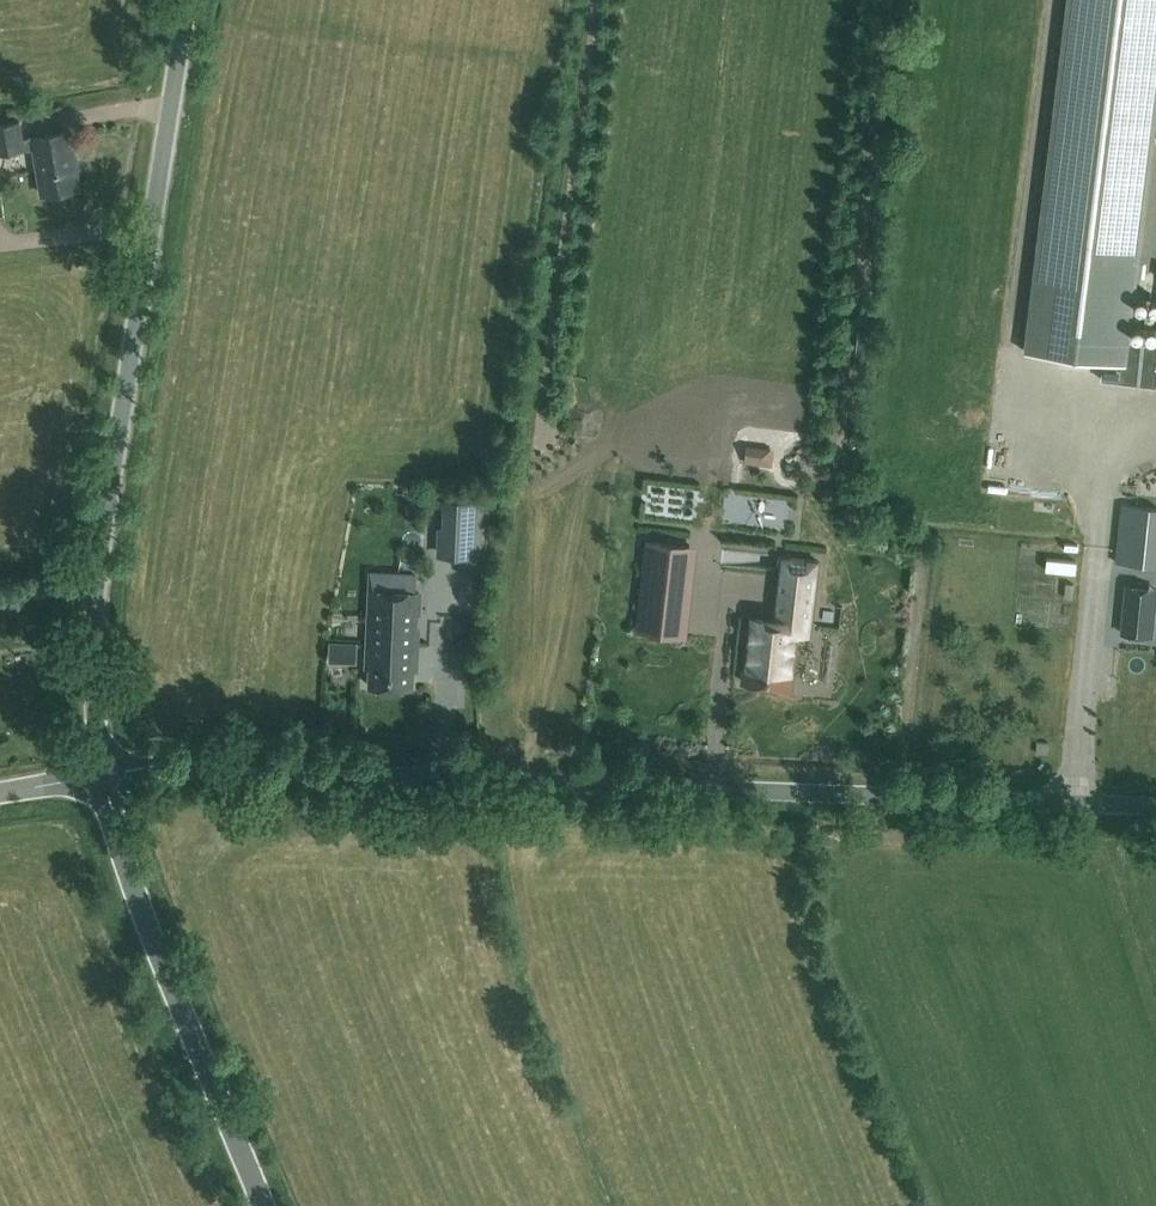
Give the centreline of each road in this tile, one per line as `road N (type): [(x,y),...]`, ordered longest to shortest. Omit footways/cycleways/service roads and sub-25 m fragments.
road 1 (unclassified): [(1155,806),(127,766),(101,771)]
road 2 (unclassified): [(101,771),(95,590),(189,0)]
road 3 (unclassified): [(264,1205),(132,880),(101,771)]

